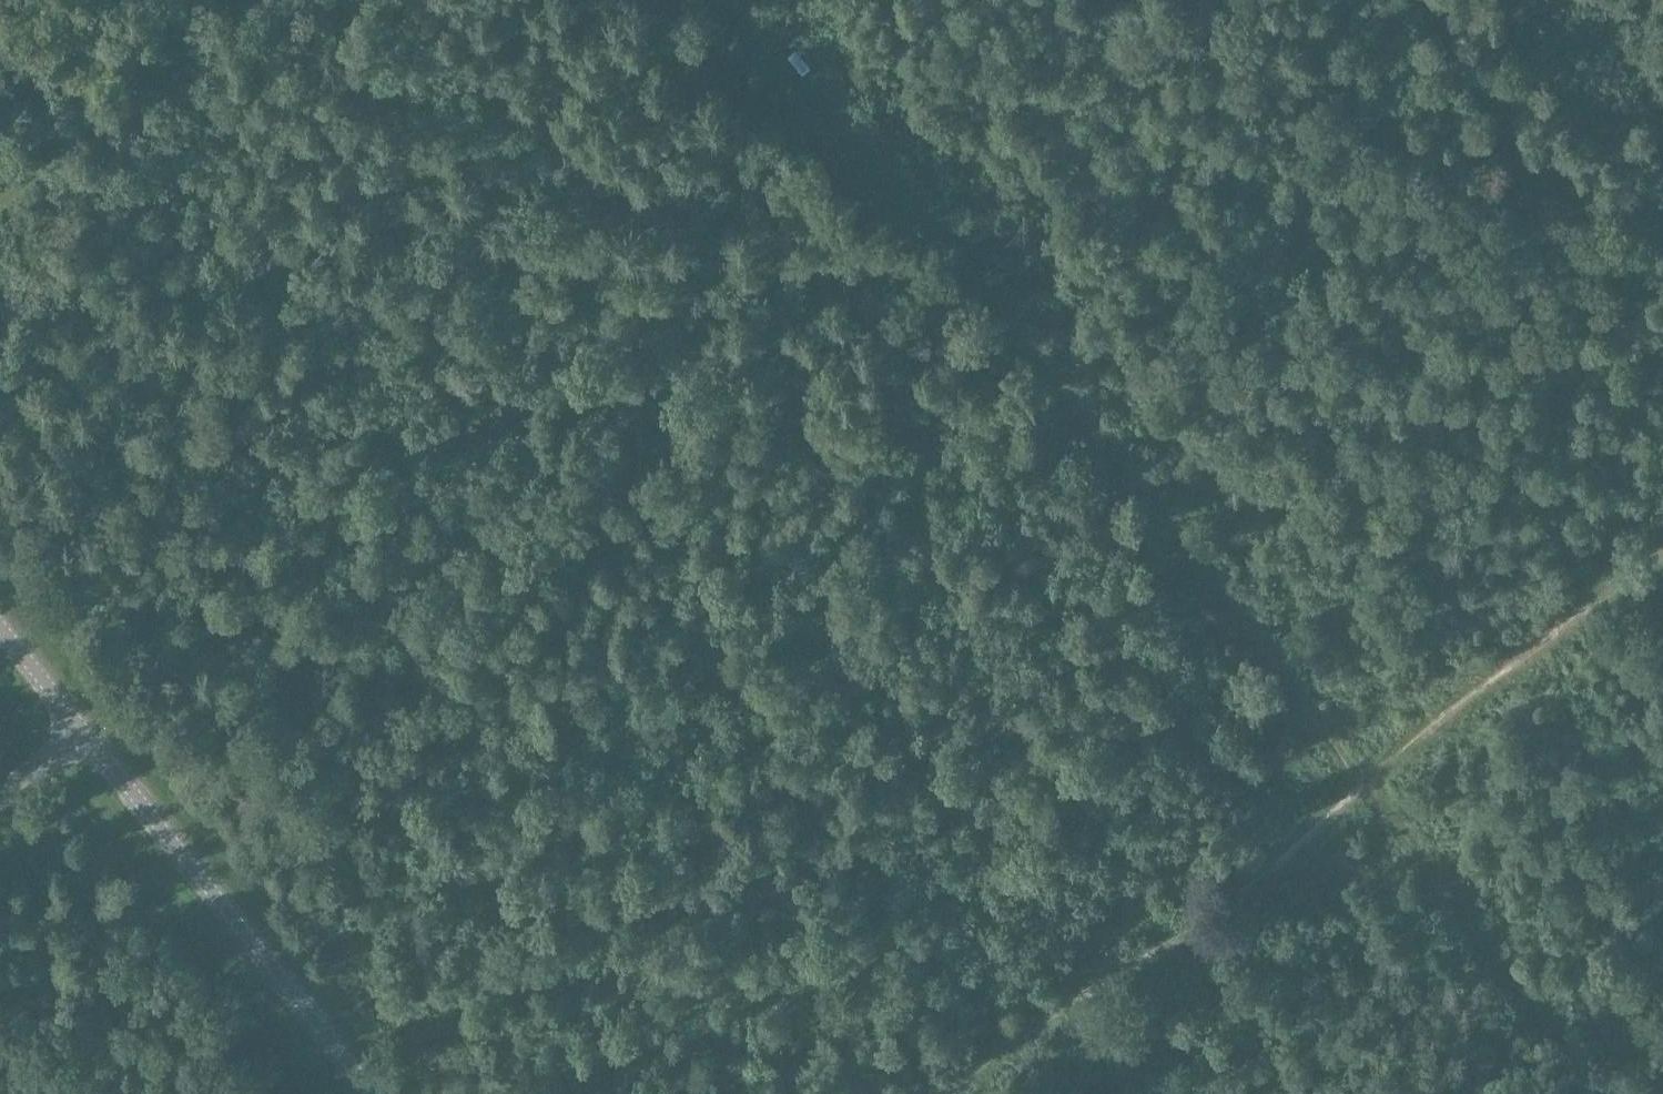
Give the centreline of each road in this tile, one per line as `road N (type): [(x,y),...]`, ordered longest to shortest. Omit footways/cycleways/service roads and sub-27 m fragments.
road 1 (track): [(1592,1093),(1265,642),(965,256),(727,0)]
road 2 (track): [(1662,549),(1432,725),(1236,897),(989,1056),(950,1093)]
road 3 (tertiary): [(372,1093),(0,628)]
road 4 (track): [(224,0),(0,203)]

